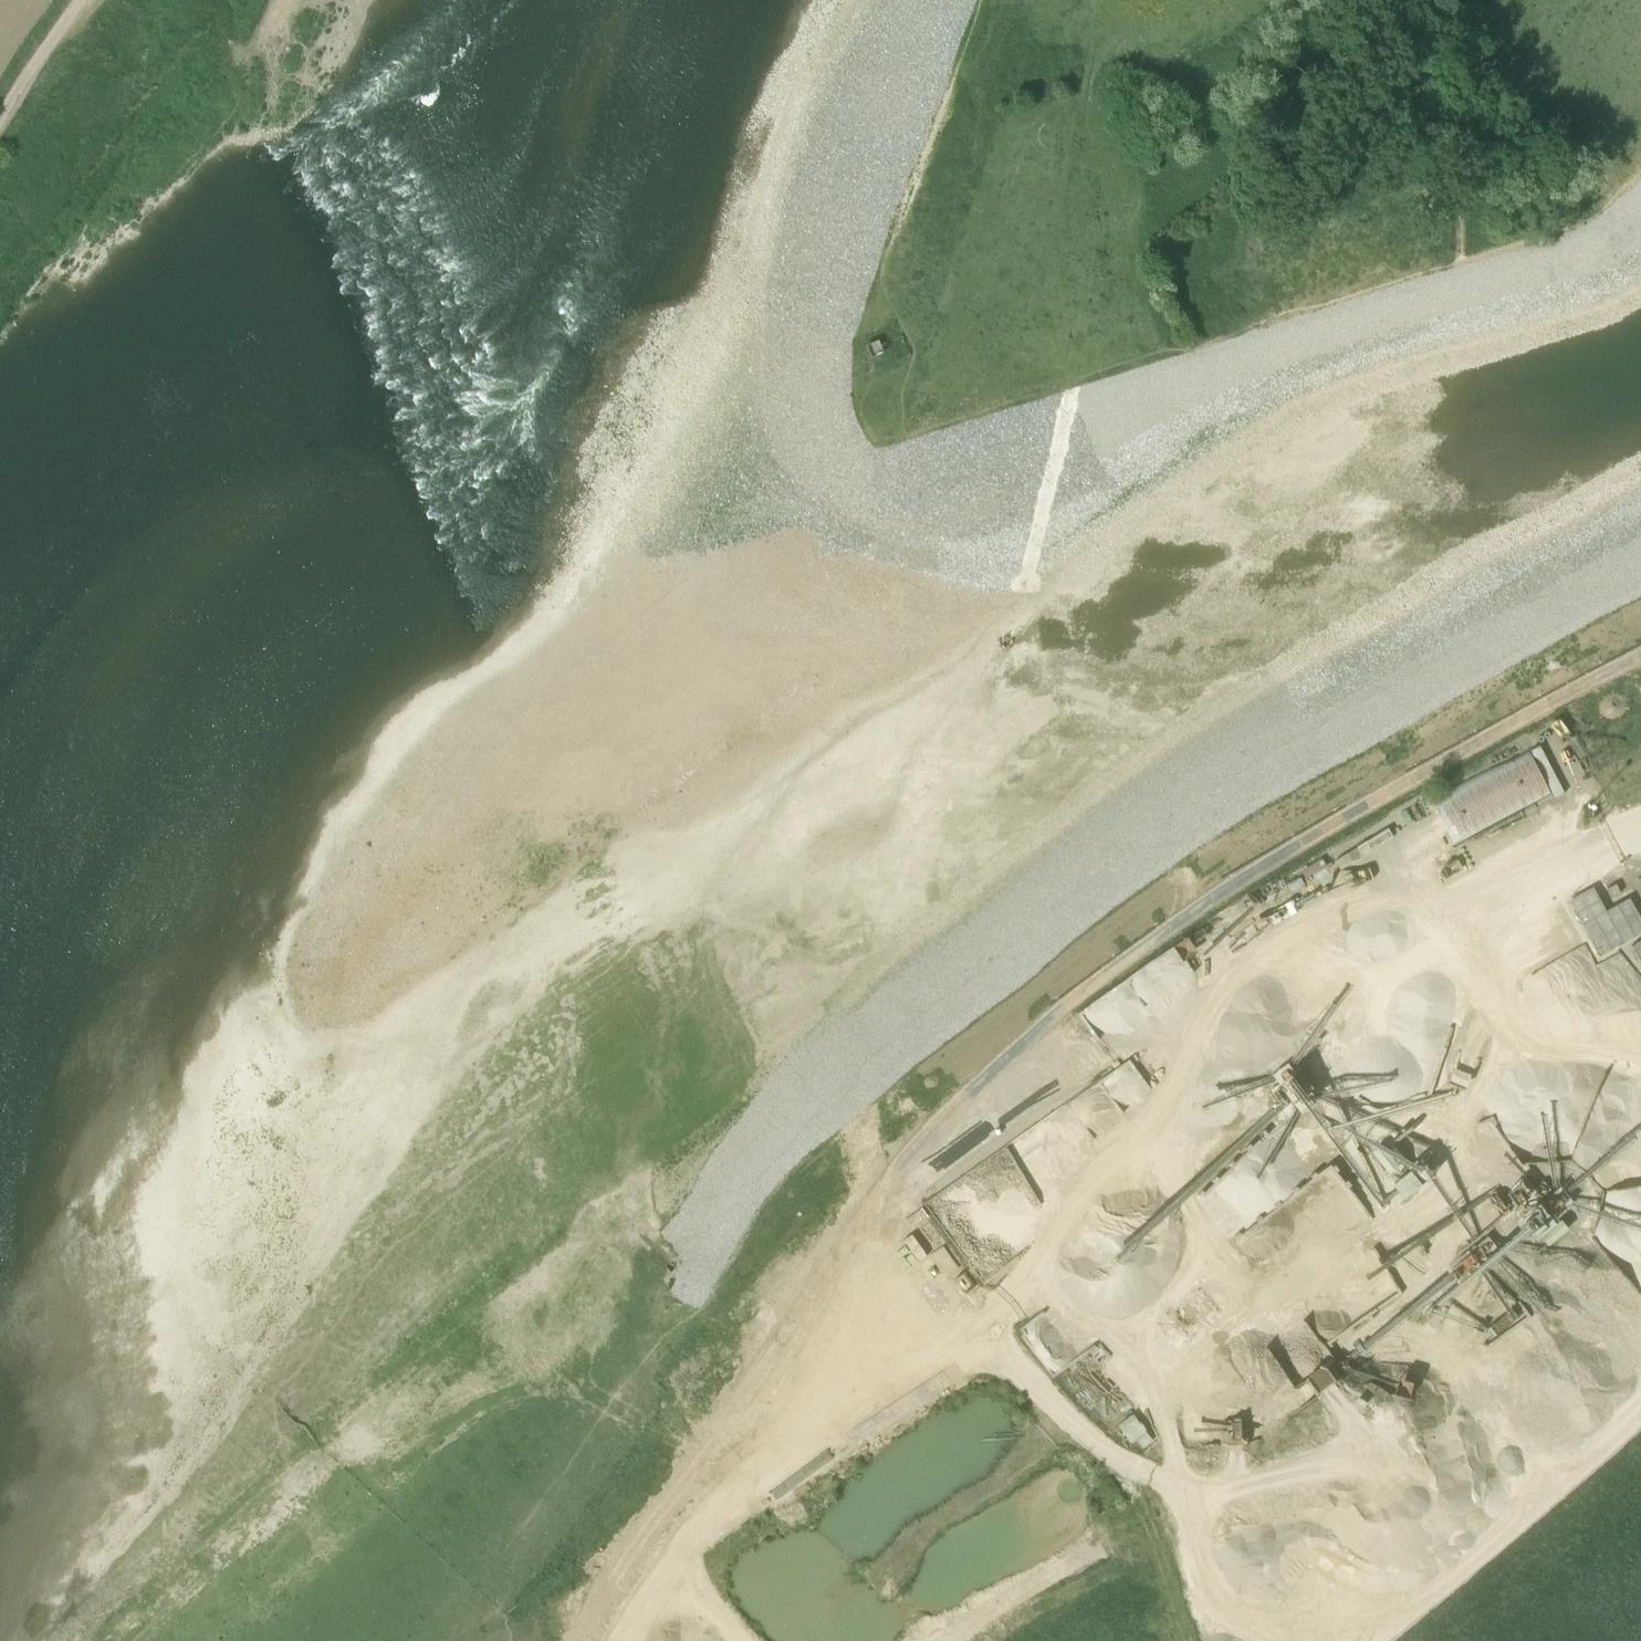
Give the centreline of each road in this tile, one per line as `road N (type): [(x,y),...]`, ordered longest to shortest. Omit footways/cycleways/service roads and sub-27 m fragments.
road 1 (unclassified): [(0,115),(79,0)]

